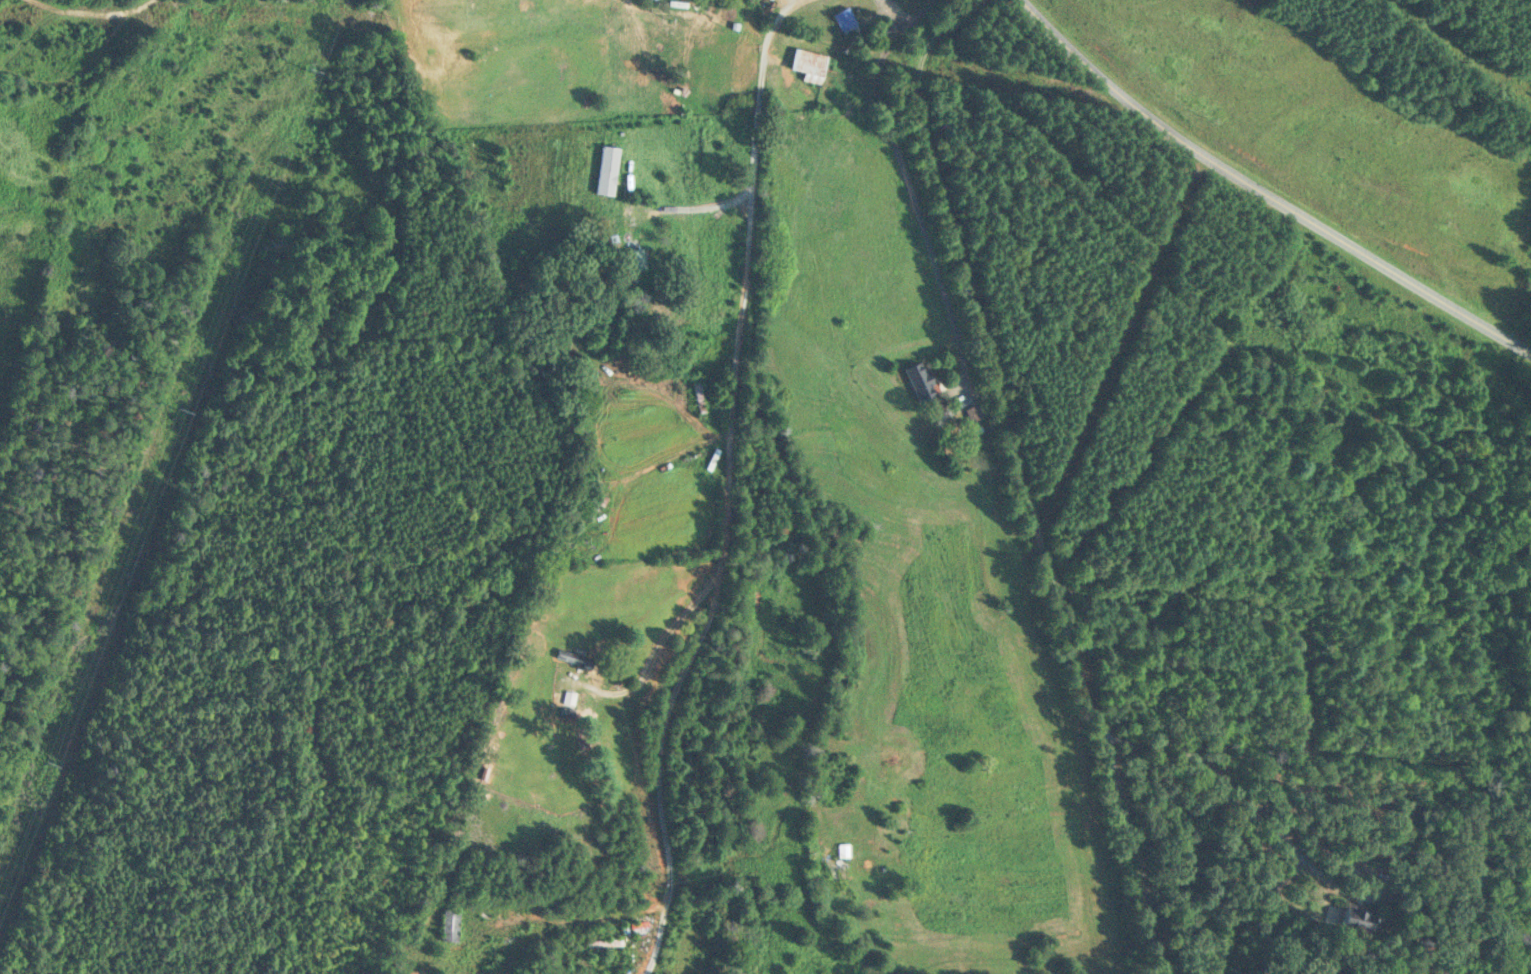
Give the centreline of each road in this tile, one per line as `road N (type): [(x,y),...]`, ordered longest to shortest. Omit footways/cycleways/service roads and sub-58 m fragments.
road 1 (residential): [(1530,351),(1190,144),(1081,61),(1022,0)]

